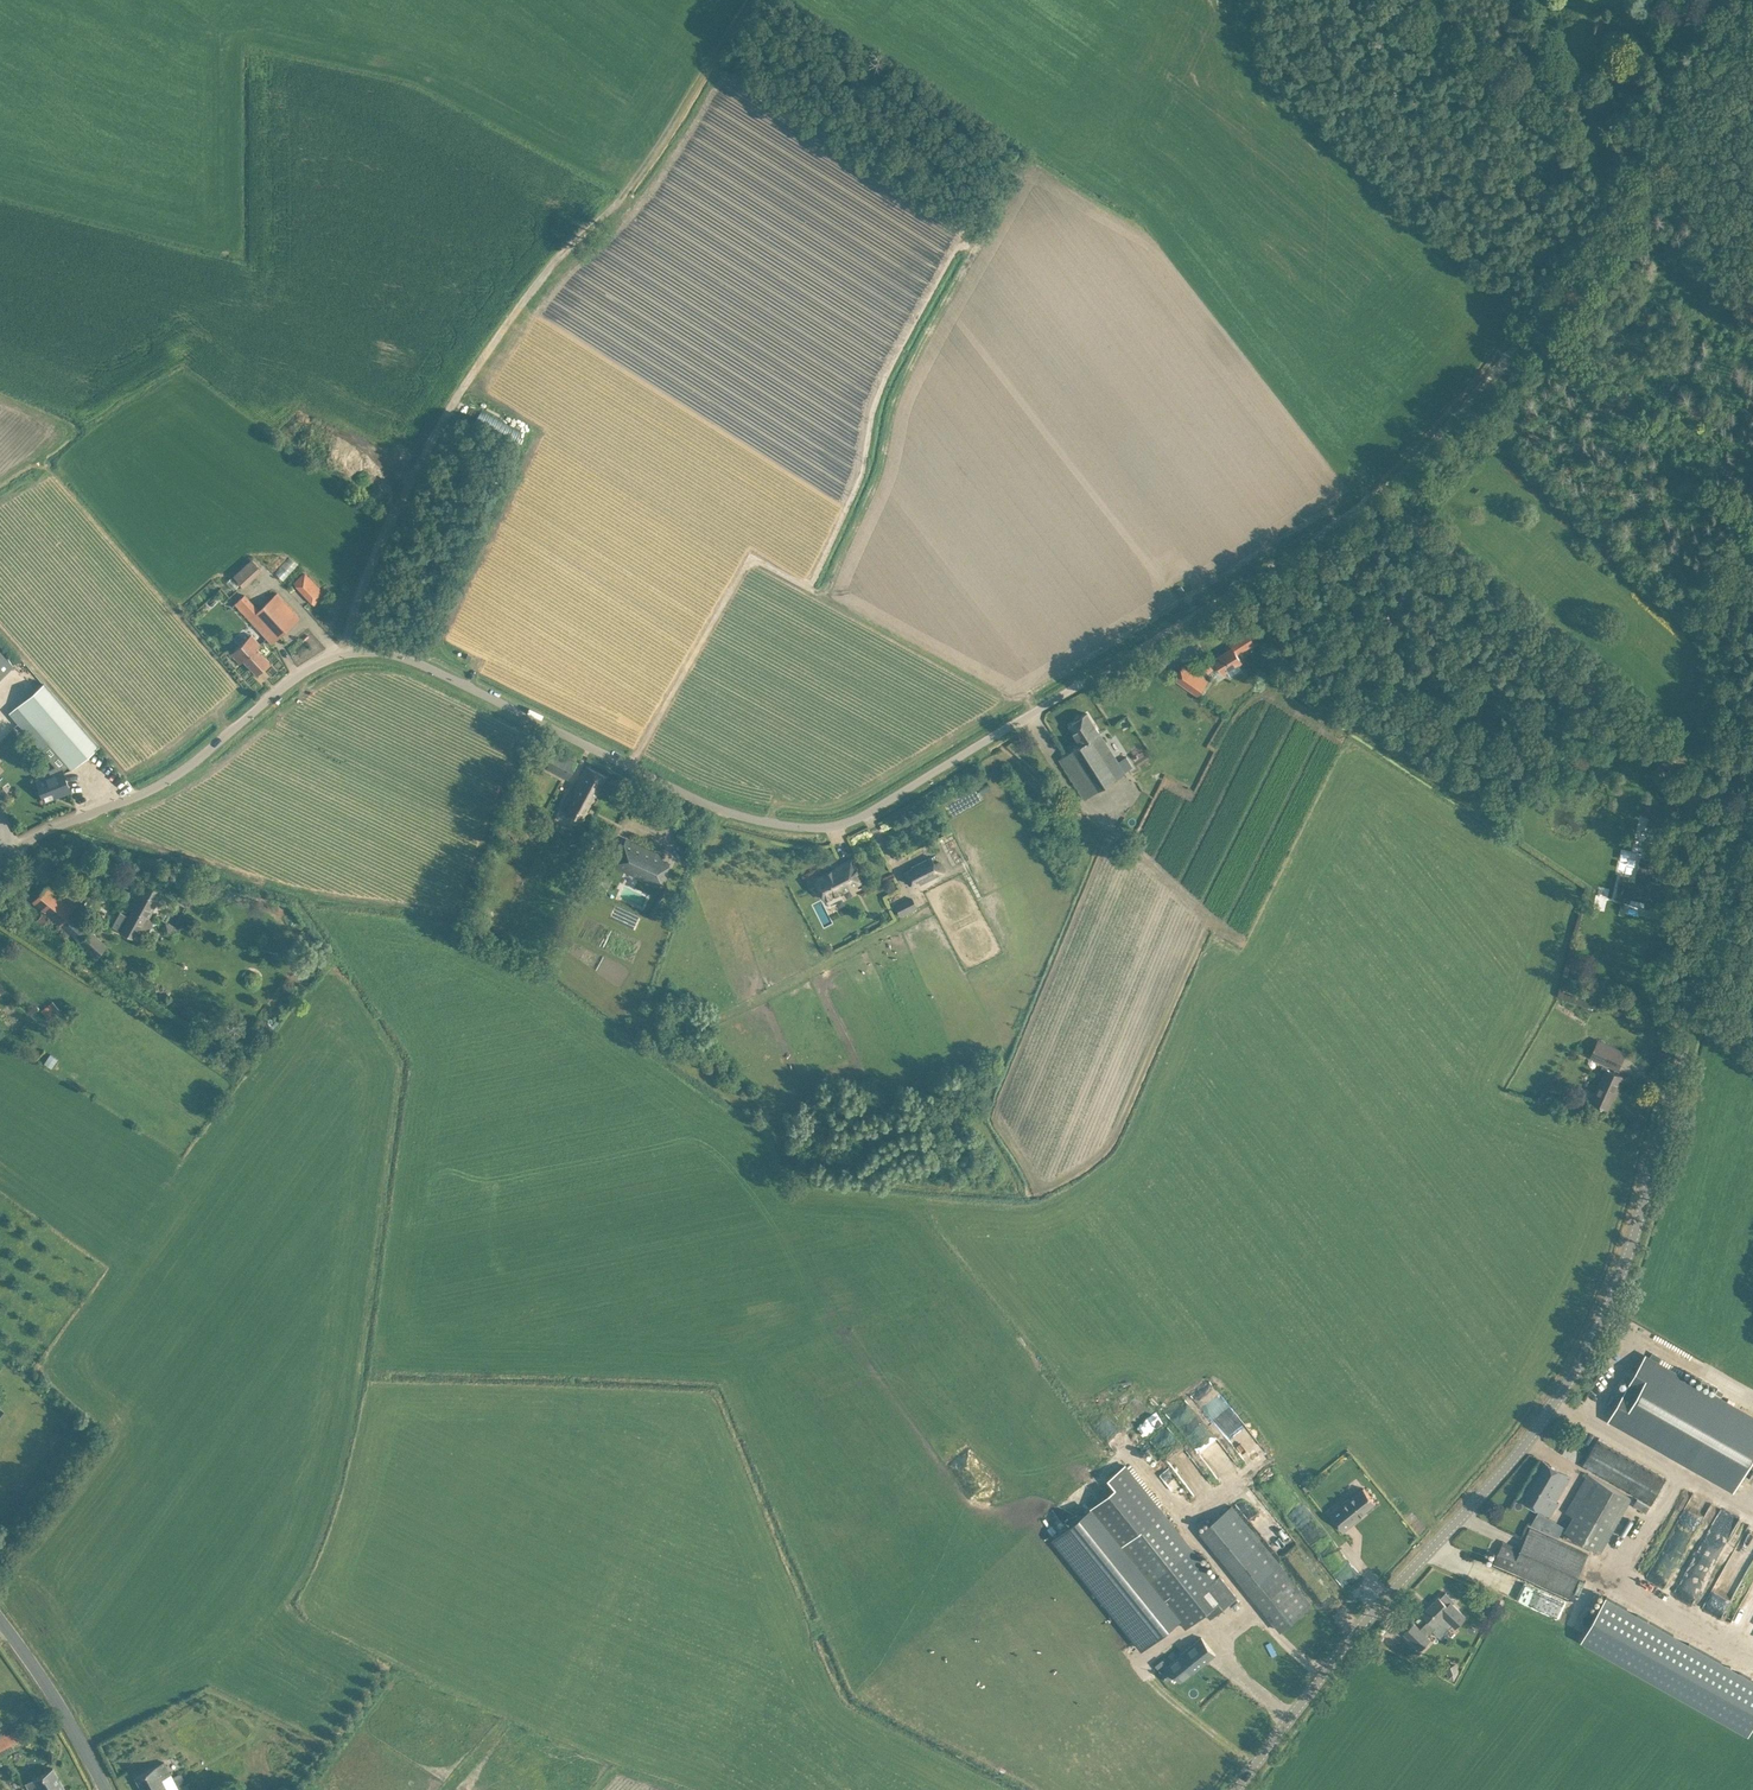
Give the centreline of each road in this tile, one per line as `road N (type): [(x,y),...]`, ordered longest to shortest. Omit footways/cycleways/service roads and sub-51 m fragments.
road 1 (unclassified): [(0,861),(45,830),(170,779),(295,675),(341,653),(407,656),(700,800),(802,828),(854,821),(1084,680)]
road 2 (tertiary): [(1237,1789),(1379,1604),(1549,1414),(1603,1319),(1641,1218),(1752,761)]
road 3 (track): [(1084,680),(1341,523),(1469,397),(1752,37)]
road 4 (unclassified): [(129,1789),(76,1692),(0,1604)]

